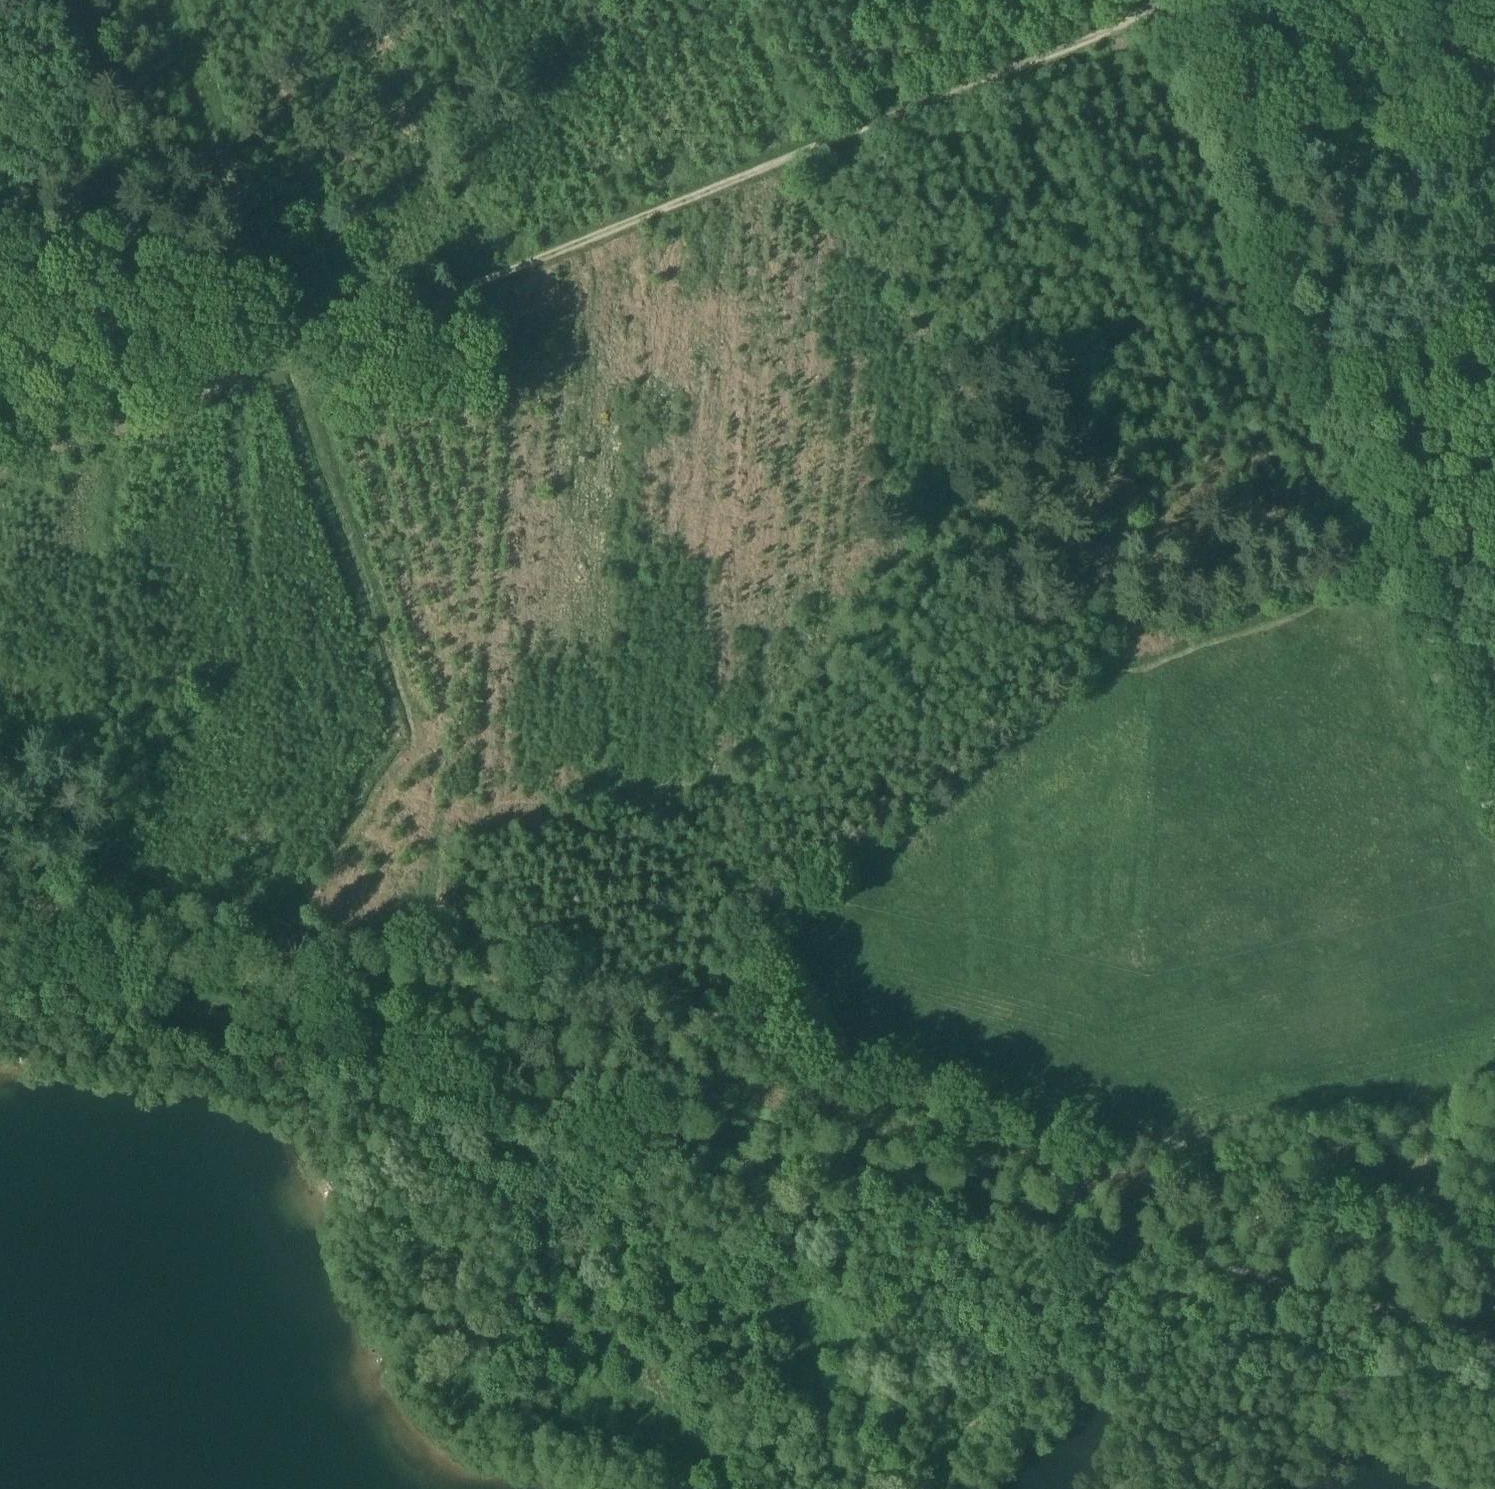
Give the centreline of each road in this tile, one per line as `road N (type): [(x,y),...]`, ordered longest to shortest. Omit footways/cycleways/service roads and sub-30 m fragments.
road 1 (track): [(0,472),(1187,0)]
road 2 (unclassified): [(1494,803),(1164,0)]

